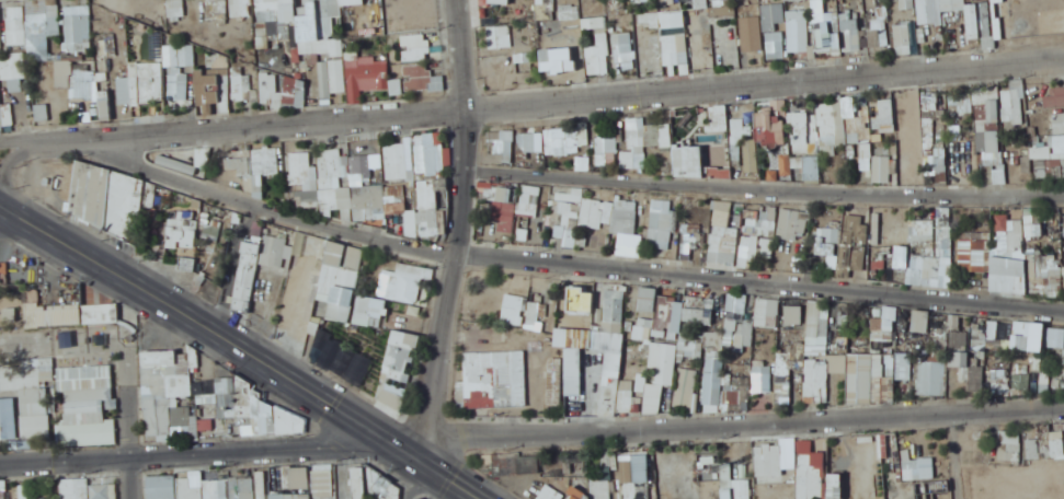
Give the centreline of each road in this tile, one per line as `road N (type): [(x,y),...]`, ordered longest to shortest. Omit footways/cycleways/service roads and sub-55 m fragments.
road 1 (secondary): [(491,498),(0,196)]
road 2 (secondary): [(0,221),(452,498)]
road 3 (residential): [(459,0),(467,105),(458,259),(416,452)]

